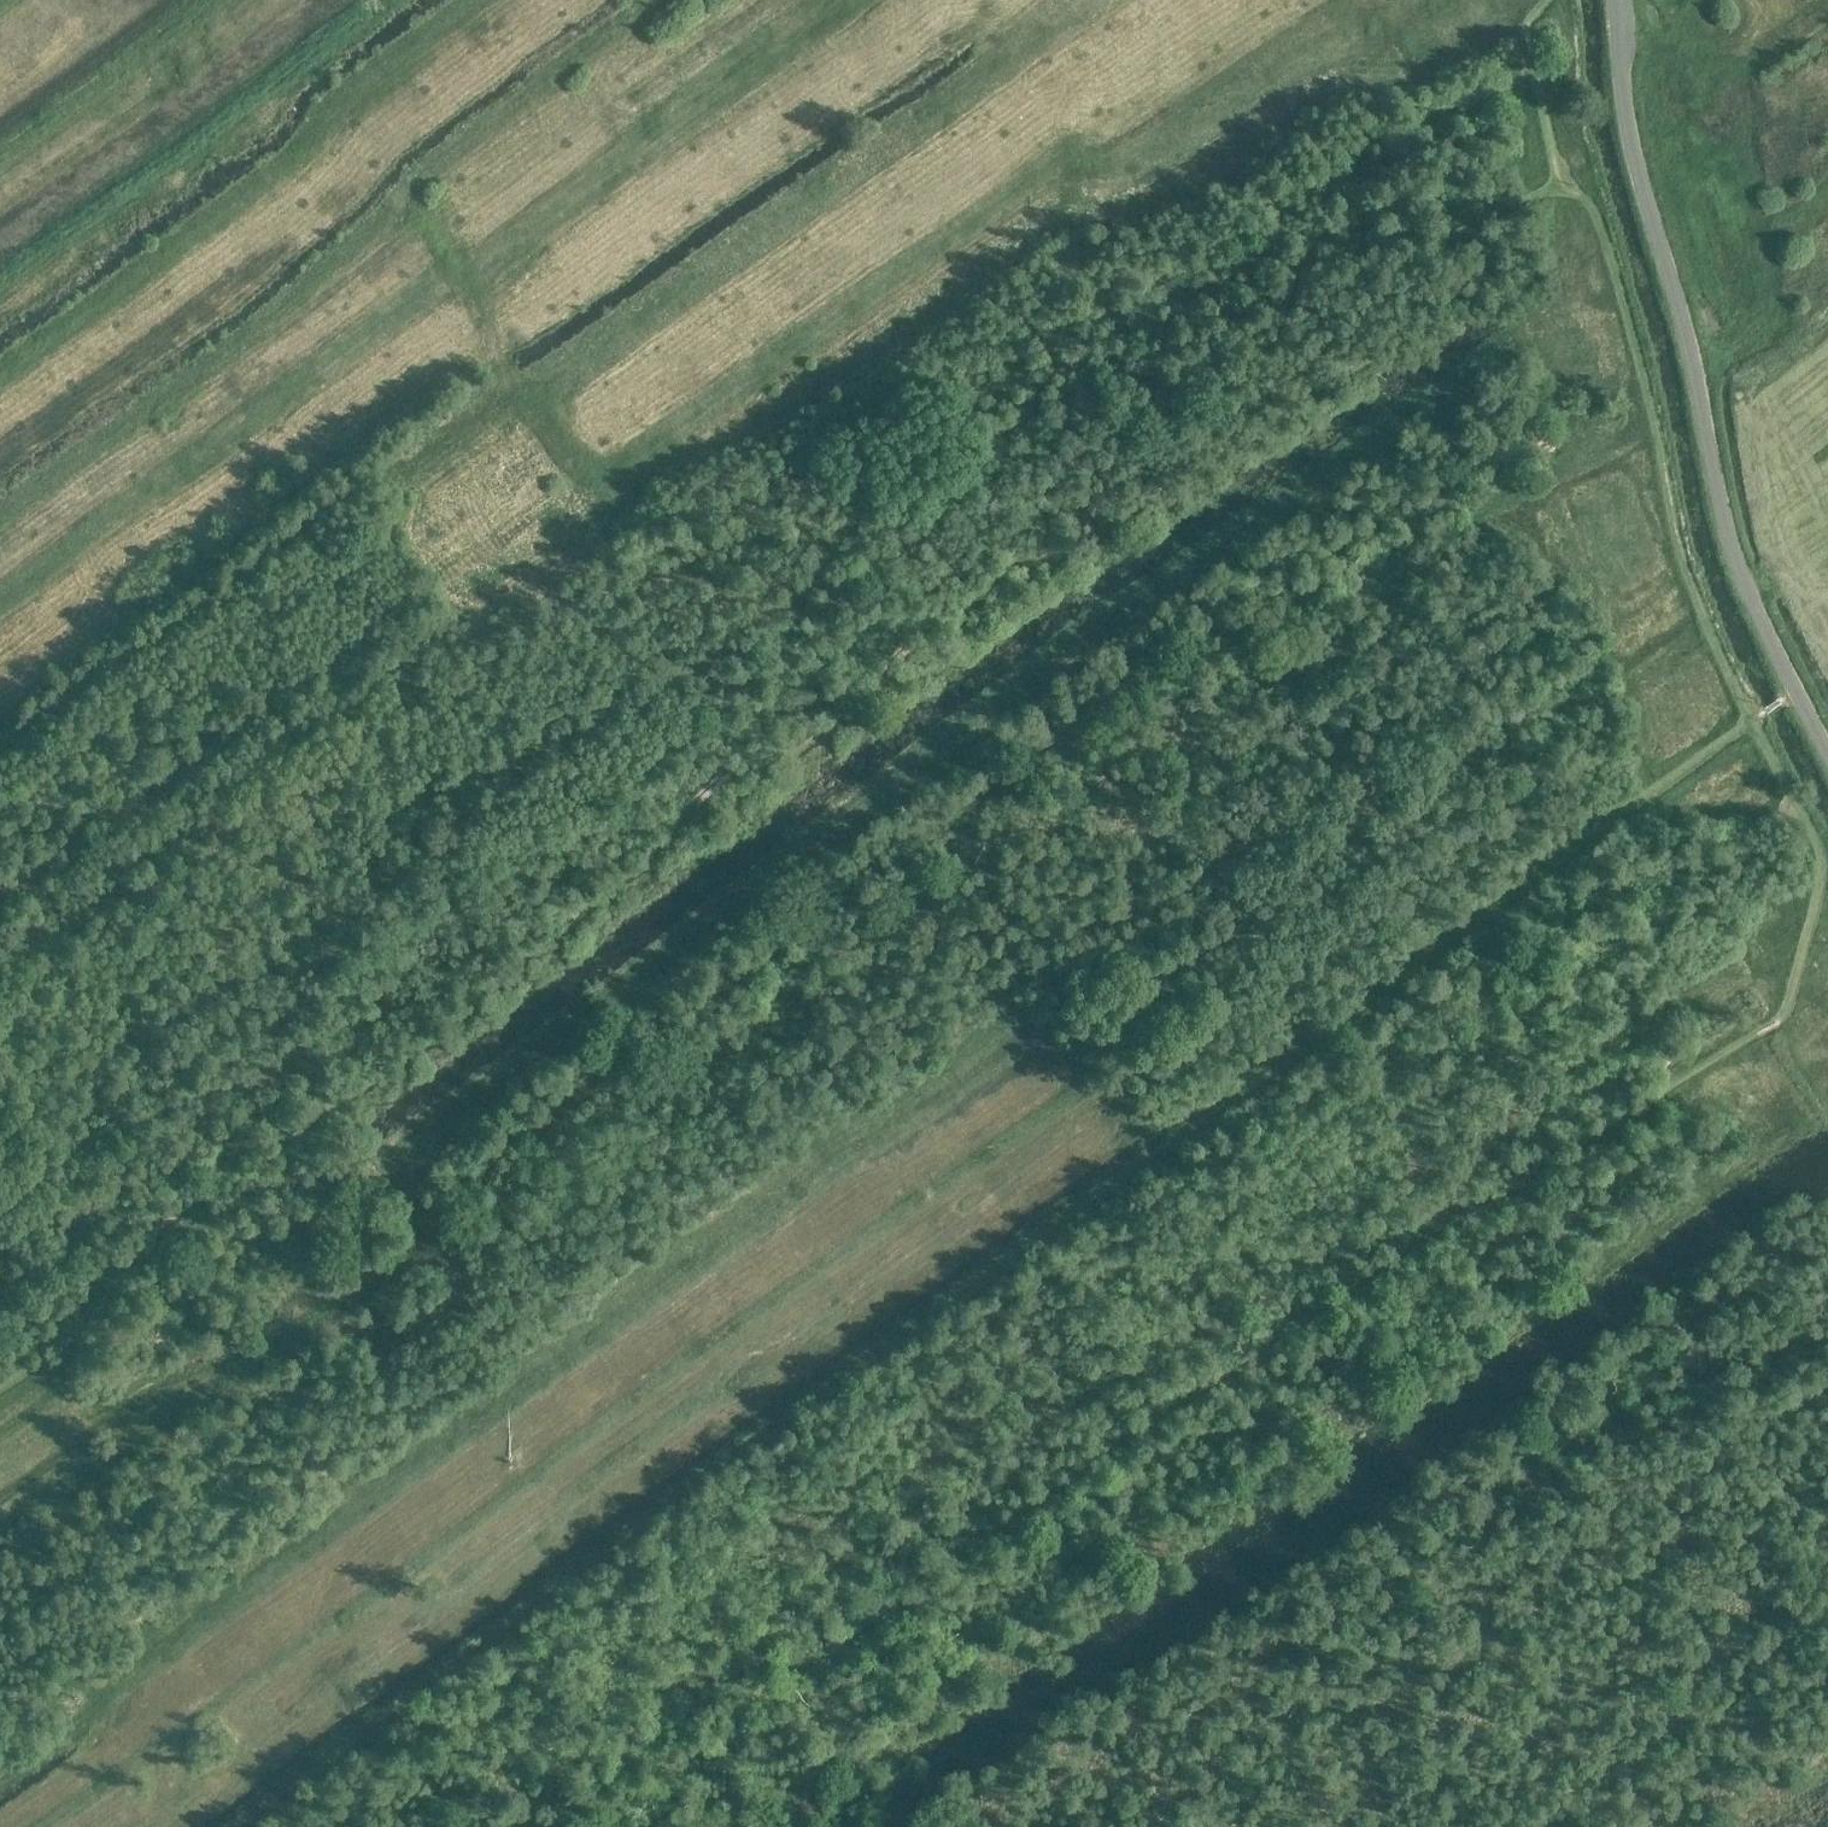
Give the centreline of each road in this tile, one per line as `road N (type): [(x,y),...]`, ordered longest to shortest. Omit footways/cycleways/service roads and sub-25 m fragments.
road 1 (tertiary): [(1827,755),(1735,561),(1690,348),(1630,143),(1616,0)]

